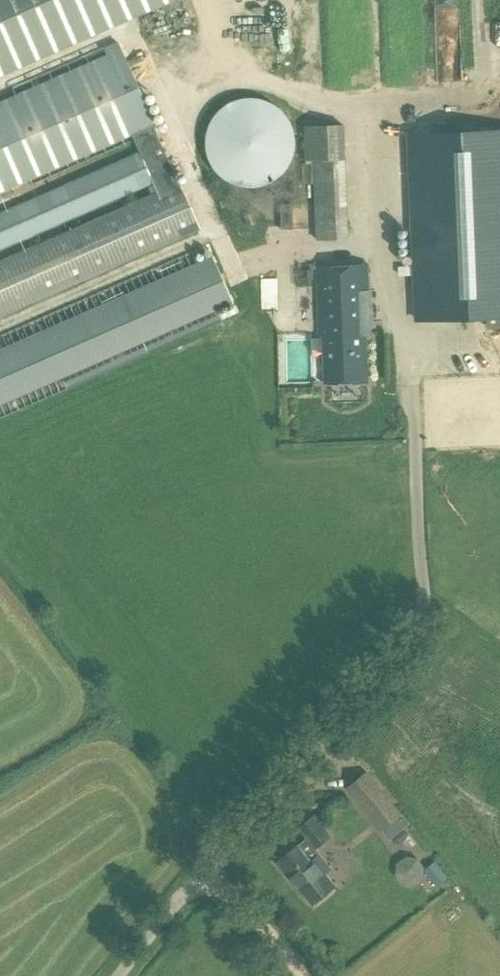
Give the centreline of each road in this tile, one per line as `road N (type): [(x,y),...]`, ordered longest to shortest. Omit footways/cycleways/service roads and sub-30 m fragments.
road 1 (unclassified): [(121,975),(426,616),(416,454)]
road 2 (track): [(301,975),(210,863)]

